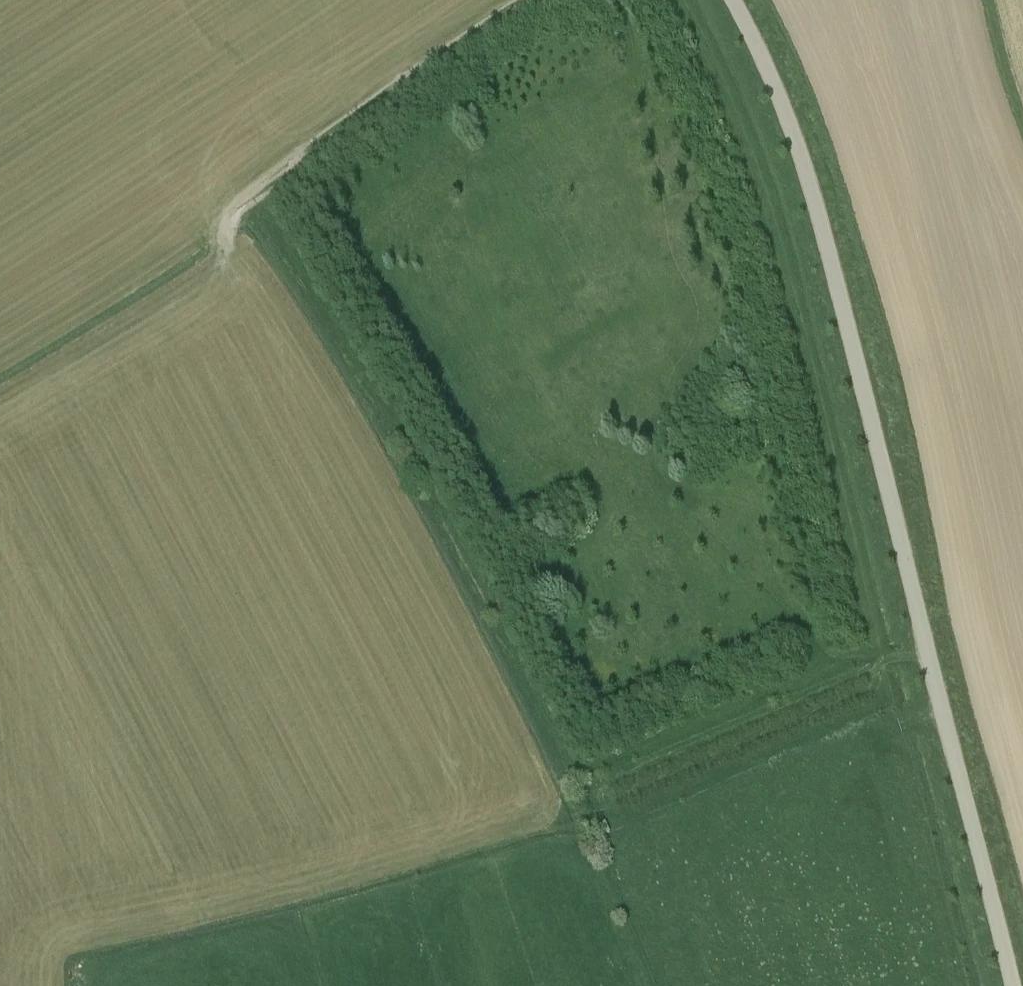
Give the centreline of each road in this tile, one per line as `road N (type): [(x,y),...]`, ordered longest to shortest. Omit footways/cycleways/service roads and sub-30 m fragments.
road 1 (unclassified): [(1014,985),(817,210),(787,118),(734,0)]

